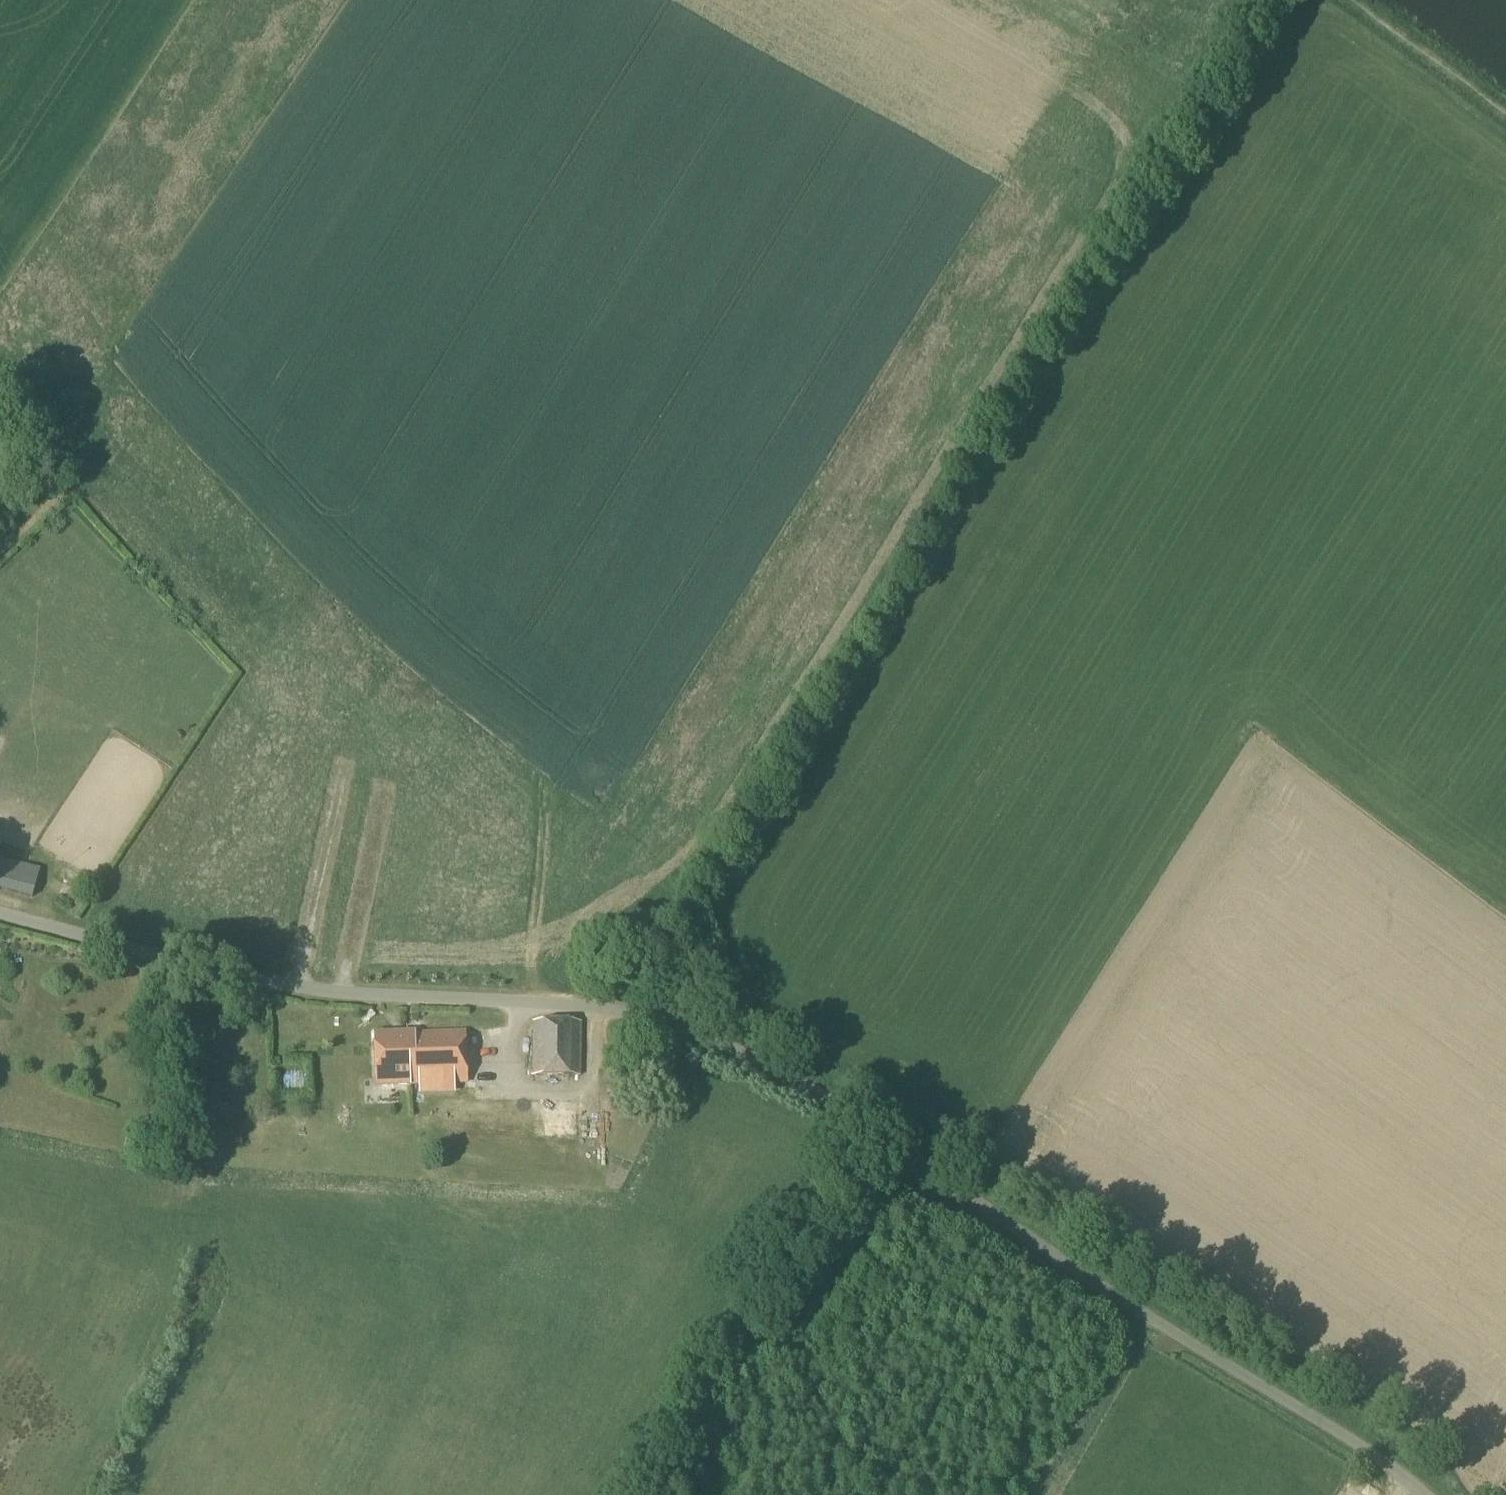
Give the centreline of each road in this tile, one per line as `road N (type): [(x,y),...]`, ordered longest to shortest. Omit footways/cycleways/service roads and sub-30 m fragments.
road 1 (unclassified): [(1424,1494),(1072,1268),(841,1105),(699,1036),(577,1004),(263,985),(0,915)]
road 2 (track): [(1333,0),(1505,122)]

